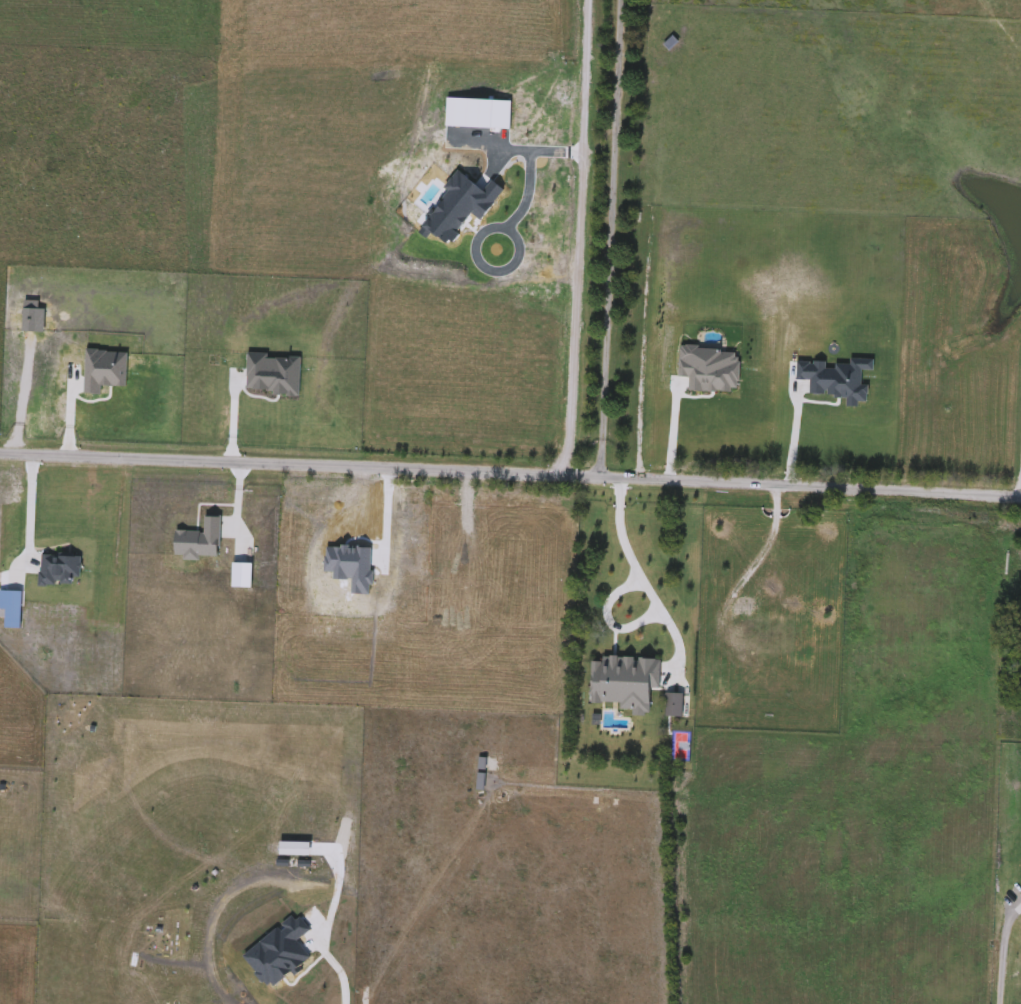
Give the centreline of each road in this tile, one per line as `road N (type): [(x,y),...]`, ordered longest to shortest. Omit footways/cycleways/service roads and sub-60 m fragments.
road 1 (residential): [(1020,497),(0,451)]

